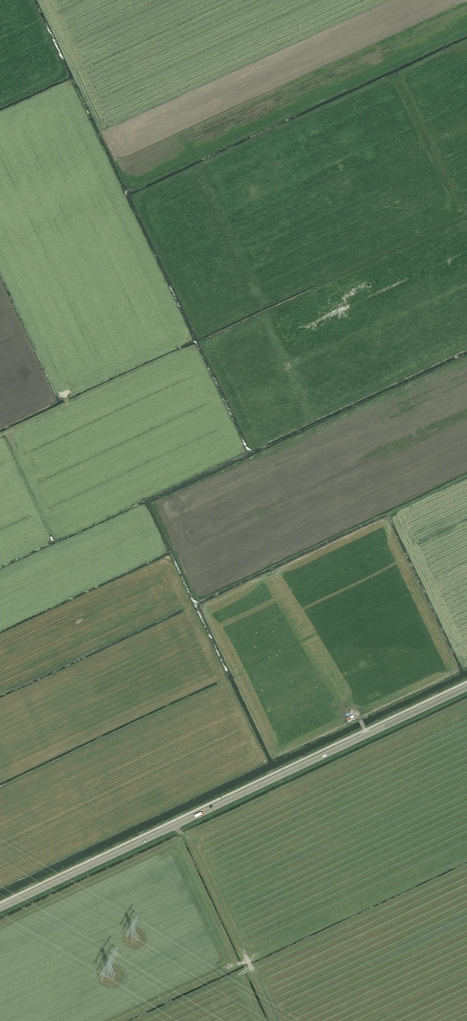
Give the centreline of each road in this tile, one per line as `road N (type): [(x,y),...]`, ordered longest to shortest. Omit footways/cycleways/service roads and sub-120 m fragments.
road 1 (tertiary): [(0,909),(466,687)]

